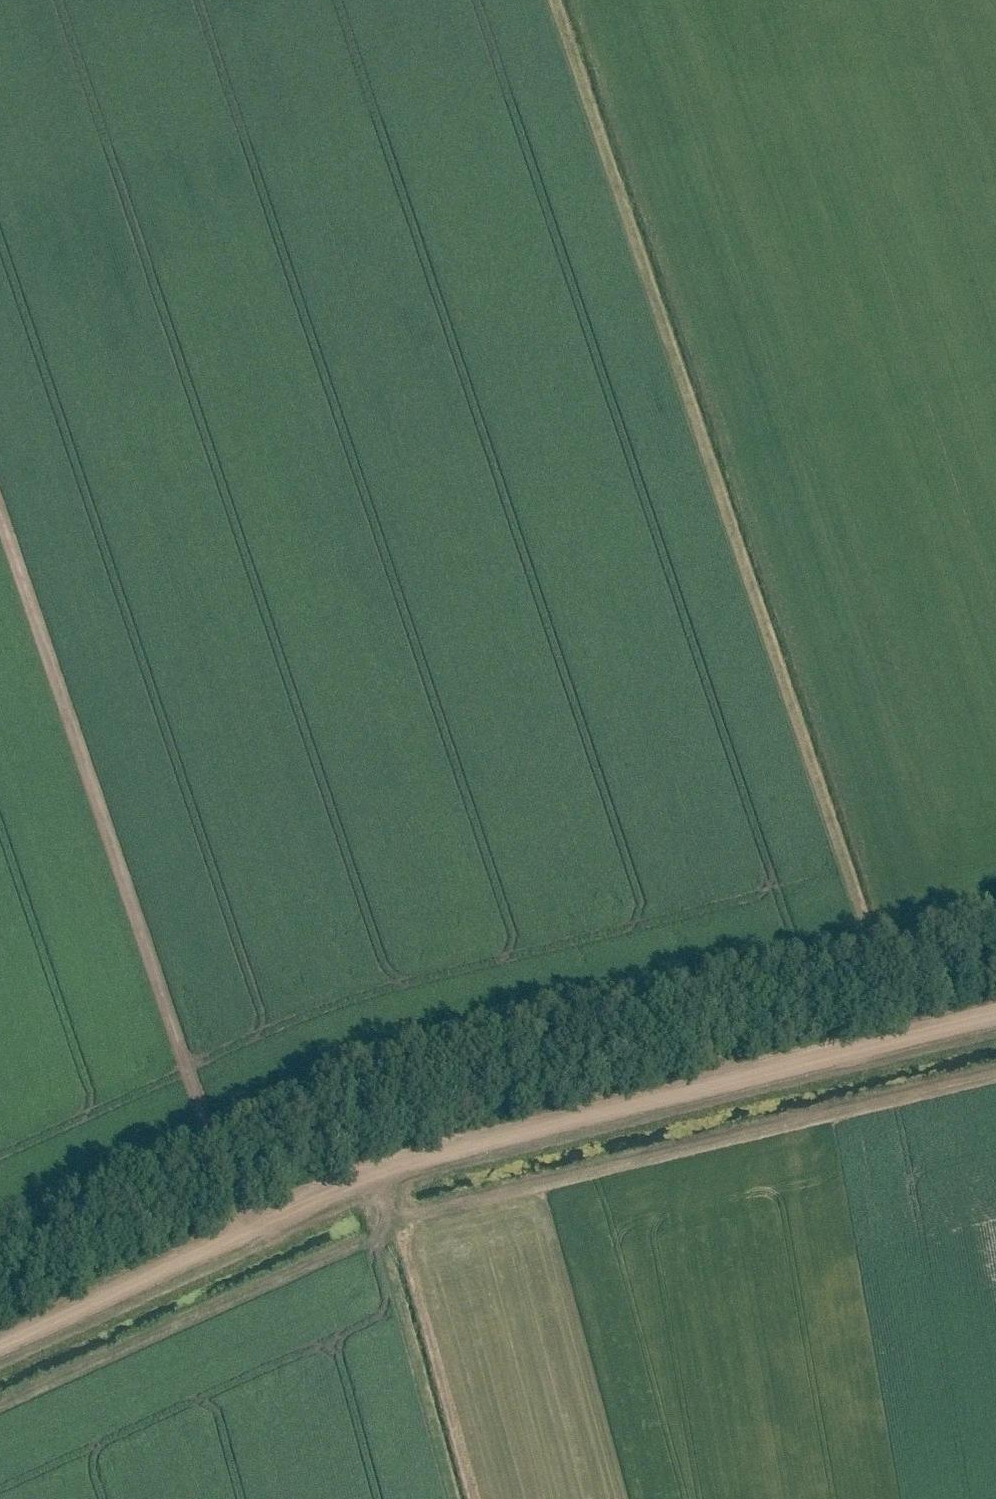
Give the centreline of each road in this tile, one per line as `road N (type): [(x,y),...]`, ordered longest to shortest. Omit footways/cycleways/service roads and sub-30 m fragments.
road 1 (track): [(0,1339),(421,1156),(995,1011)]

